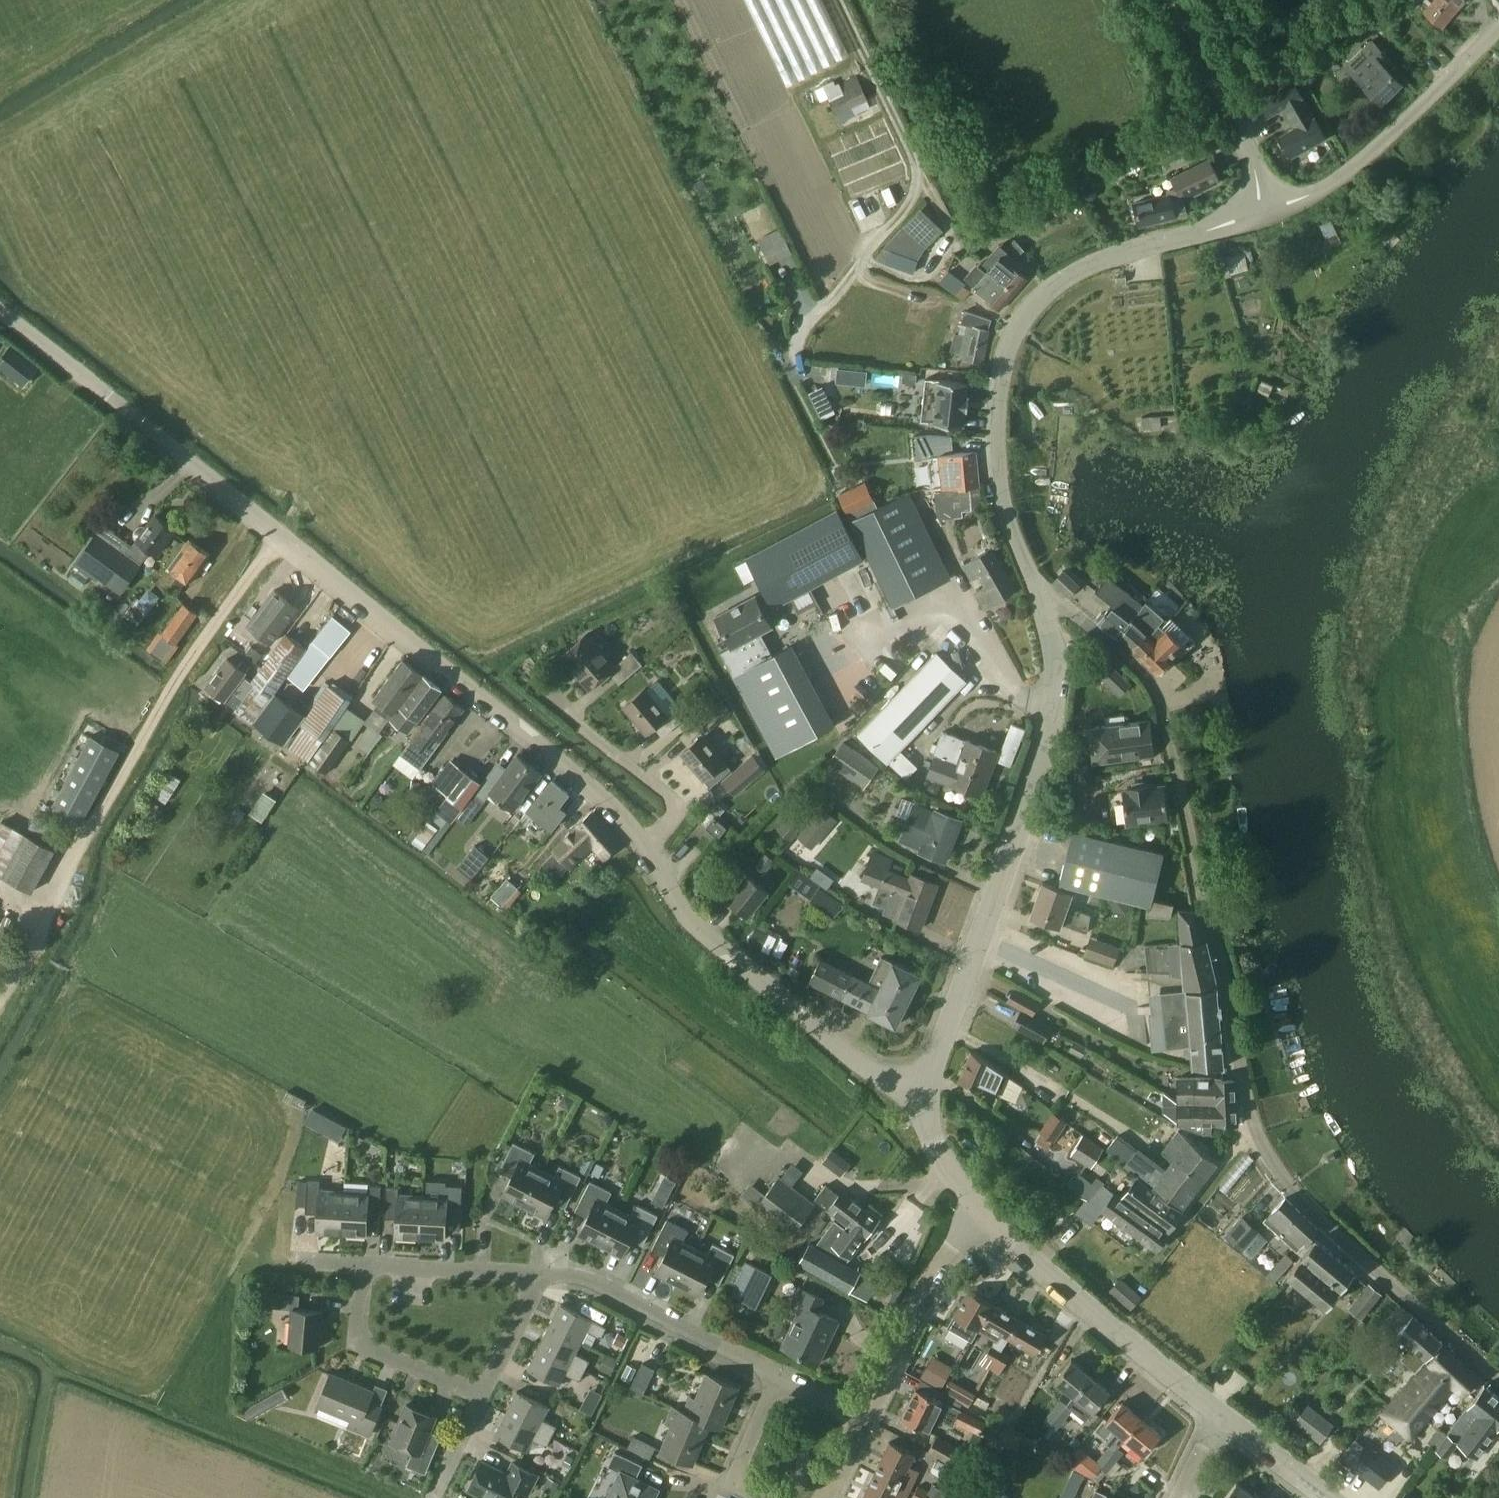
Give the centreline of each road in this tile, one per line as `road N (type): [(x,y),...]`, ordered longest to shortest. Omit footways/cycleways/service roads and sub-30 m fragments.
road 1 (residential): [(1498,1382),(1305,1208),(1272,1160),(1252,1117),(1160,697),(1135,660),(1037,580)]
road 2 (residential): [(641,842),(597,793),(133,415)]
road 3 (unclassified): [(1037,580),(999,486),(999,397),(1024,320),(1048,290),(1078,272),(1270,208)]
road 4 (residential): [(922,1093),(1009,863),(1050,721),(1057,656),(1037,580)]
road 5 (residential): [(922,1093),(896,1087),(764,989),(682,912),(641,842)]
road 6 (residential): [(1218,1415),(971,1209)]
road 7 (unclassified): [(1270,208),(1311,196),(1350,170),(1498,29)]
road 8 (residential): [(778,1377),(594,1282),(538,1277)]
road 9 (residential): [(861,1414),(971,1209)]
road 10 (unclassified): [(1270,208),(1180,0)]
road 11 (residential): [(550,699),(669,799),(669,818),(641,842)]
road 12 (residential): [(483,1394),(362,1344),(366,1266)]
road 13 (residential): [(538,1277),(366,1266)]
road 14 (unclassified): [(133,415),(0,311)]
road 15 (residential): [(757,1497),(727,1484),(778,1377)]
road 16 (residential): [(1327,1497),(1218,1415)]
road 17 (residential): [(483,1394),(538,1277)]
road 18 (residential): [(971,1209),(924,1120),(922,1093)]

